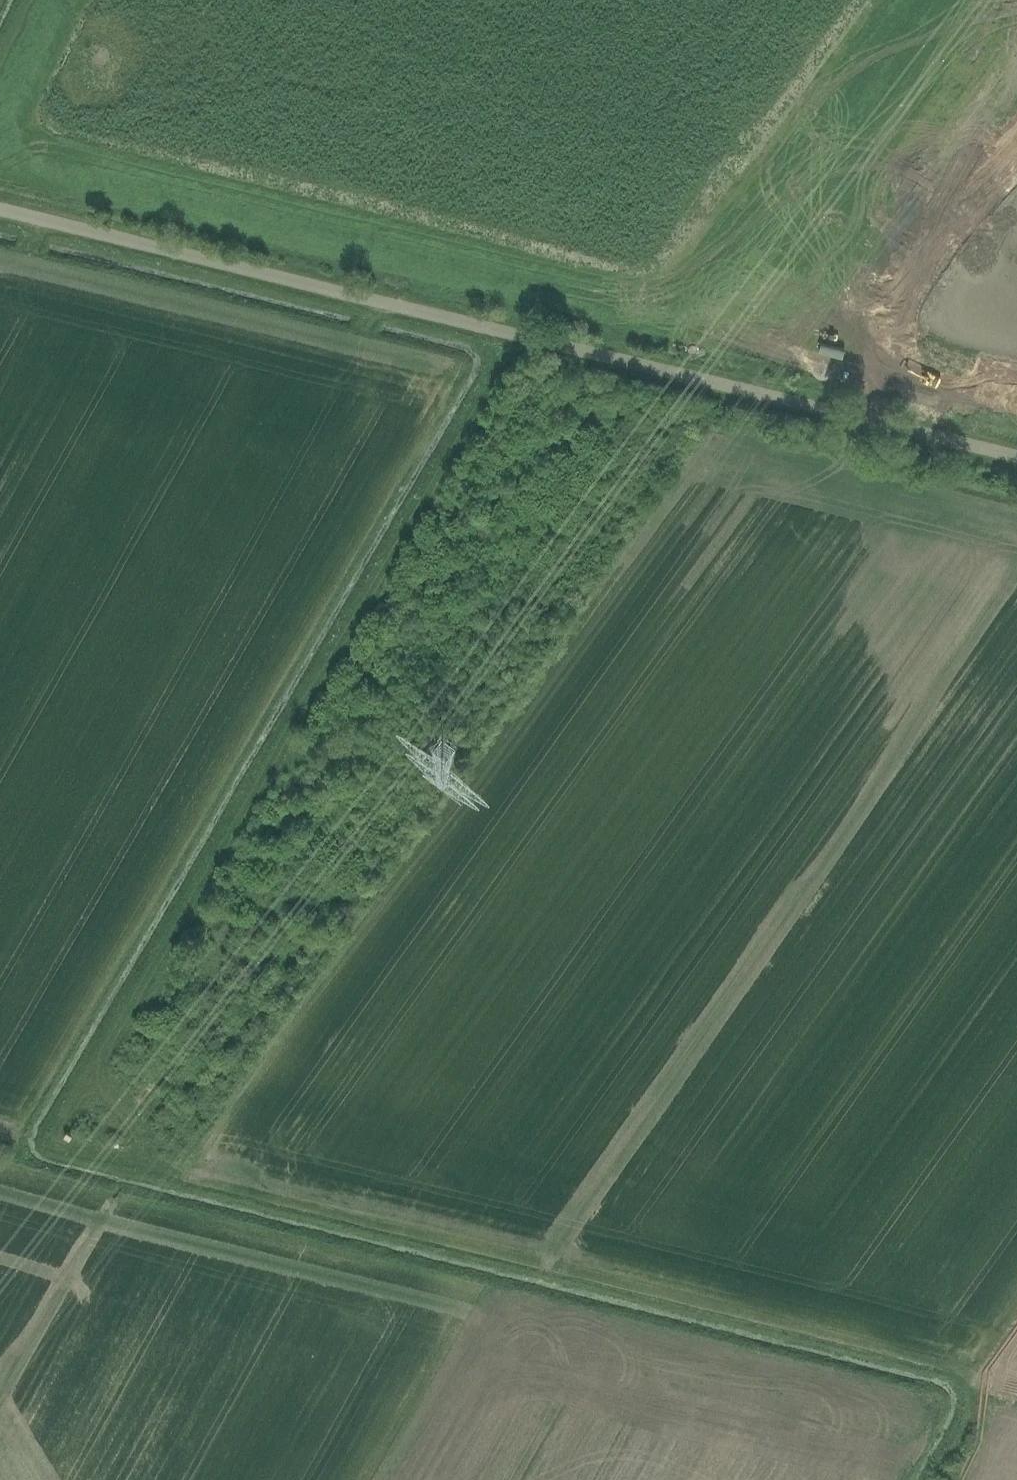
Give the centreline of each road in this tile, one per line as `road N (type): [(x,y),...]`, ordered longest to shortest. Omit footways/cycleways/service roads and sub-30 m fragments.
road 1 (track): [(1016,460),(0,213)]

